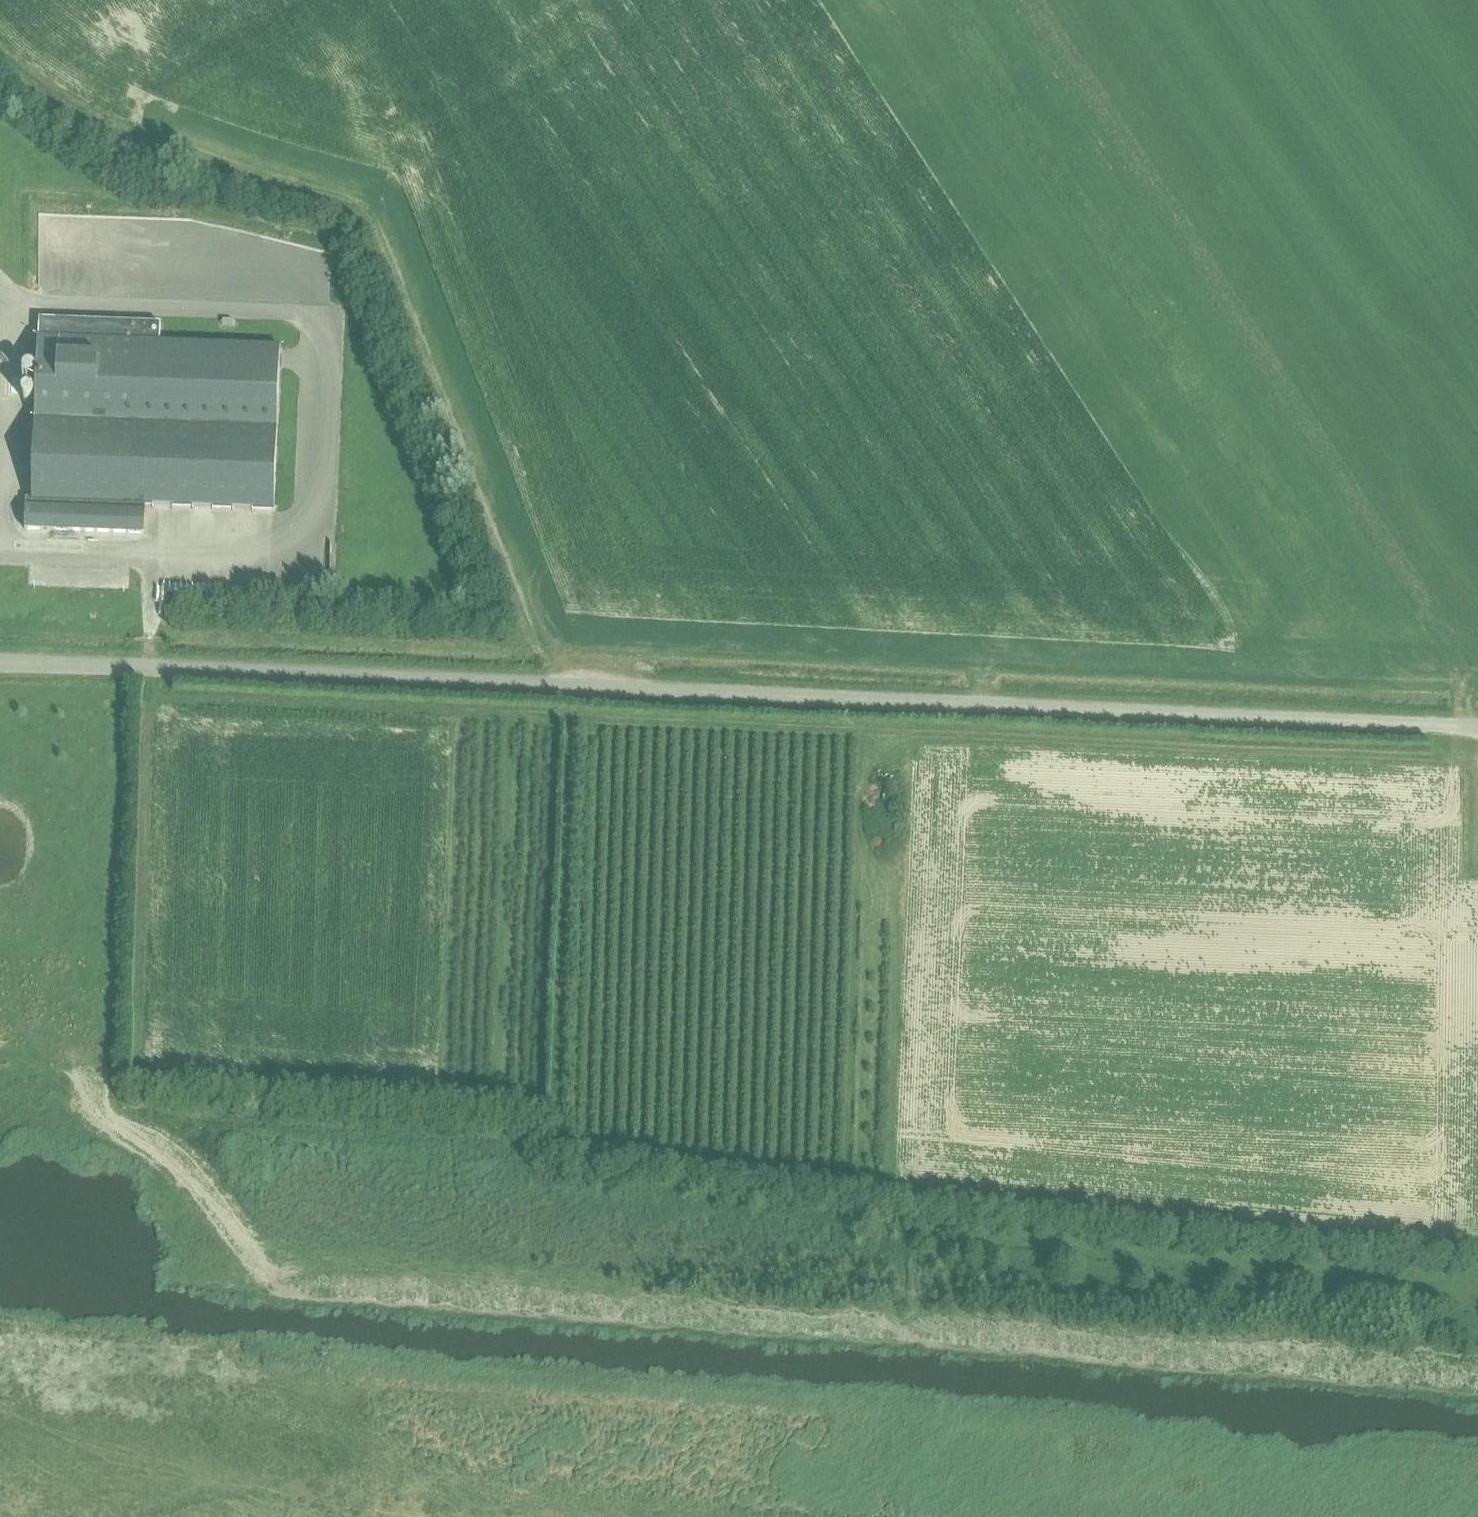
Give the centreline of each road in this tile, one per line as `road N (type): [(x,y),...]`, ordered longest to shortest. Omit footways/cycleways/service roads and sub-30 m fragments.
road 1 (unclassified): [(0,665),(1477,726)]

